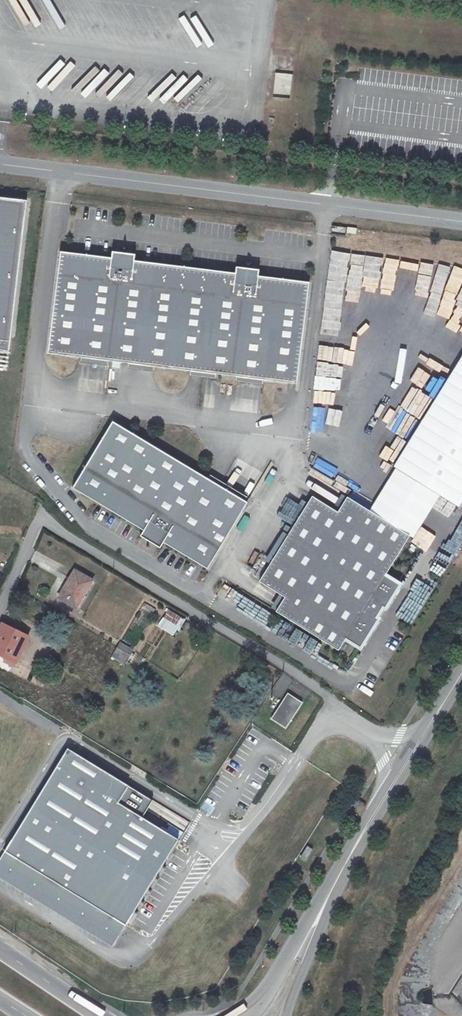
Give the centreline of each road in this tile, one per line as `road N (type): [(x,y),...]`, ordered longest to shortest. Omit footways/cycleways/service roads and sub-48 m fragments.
road 1 (unclassified): [(0,612),(34,532),(51,526),(300,679),(377,736)]
road 2 (unclassified): [(461,223),(0,165)]
road 3 (unclassified): [(387,796),(310,935)]
road 4 (primary): [(100,1015),(0,949)]

